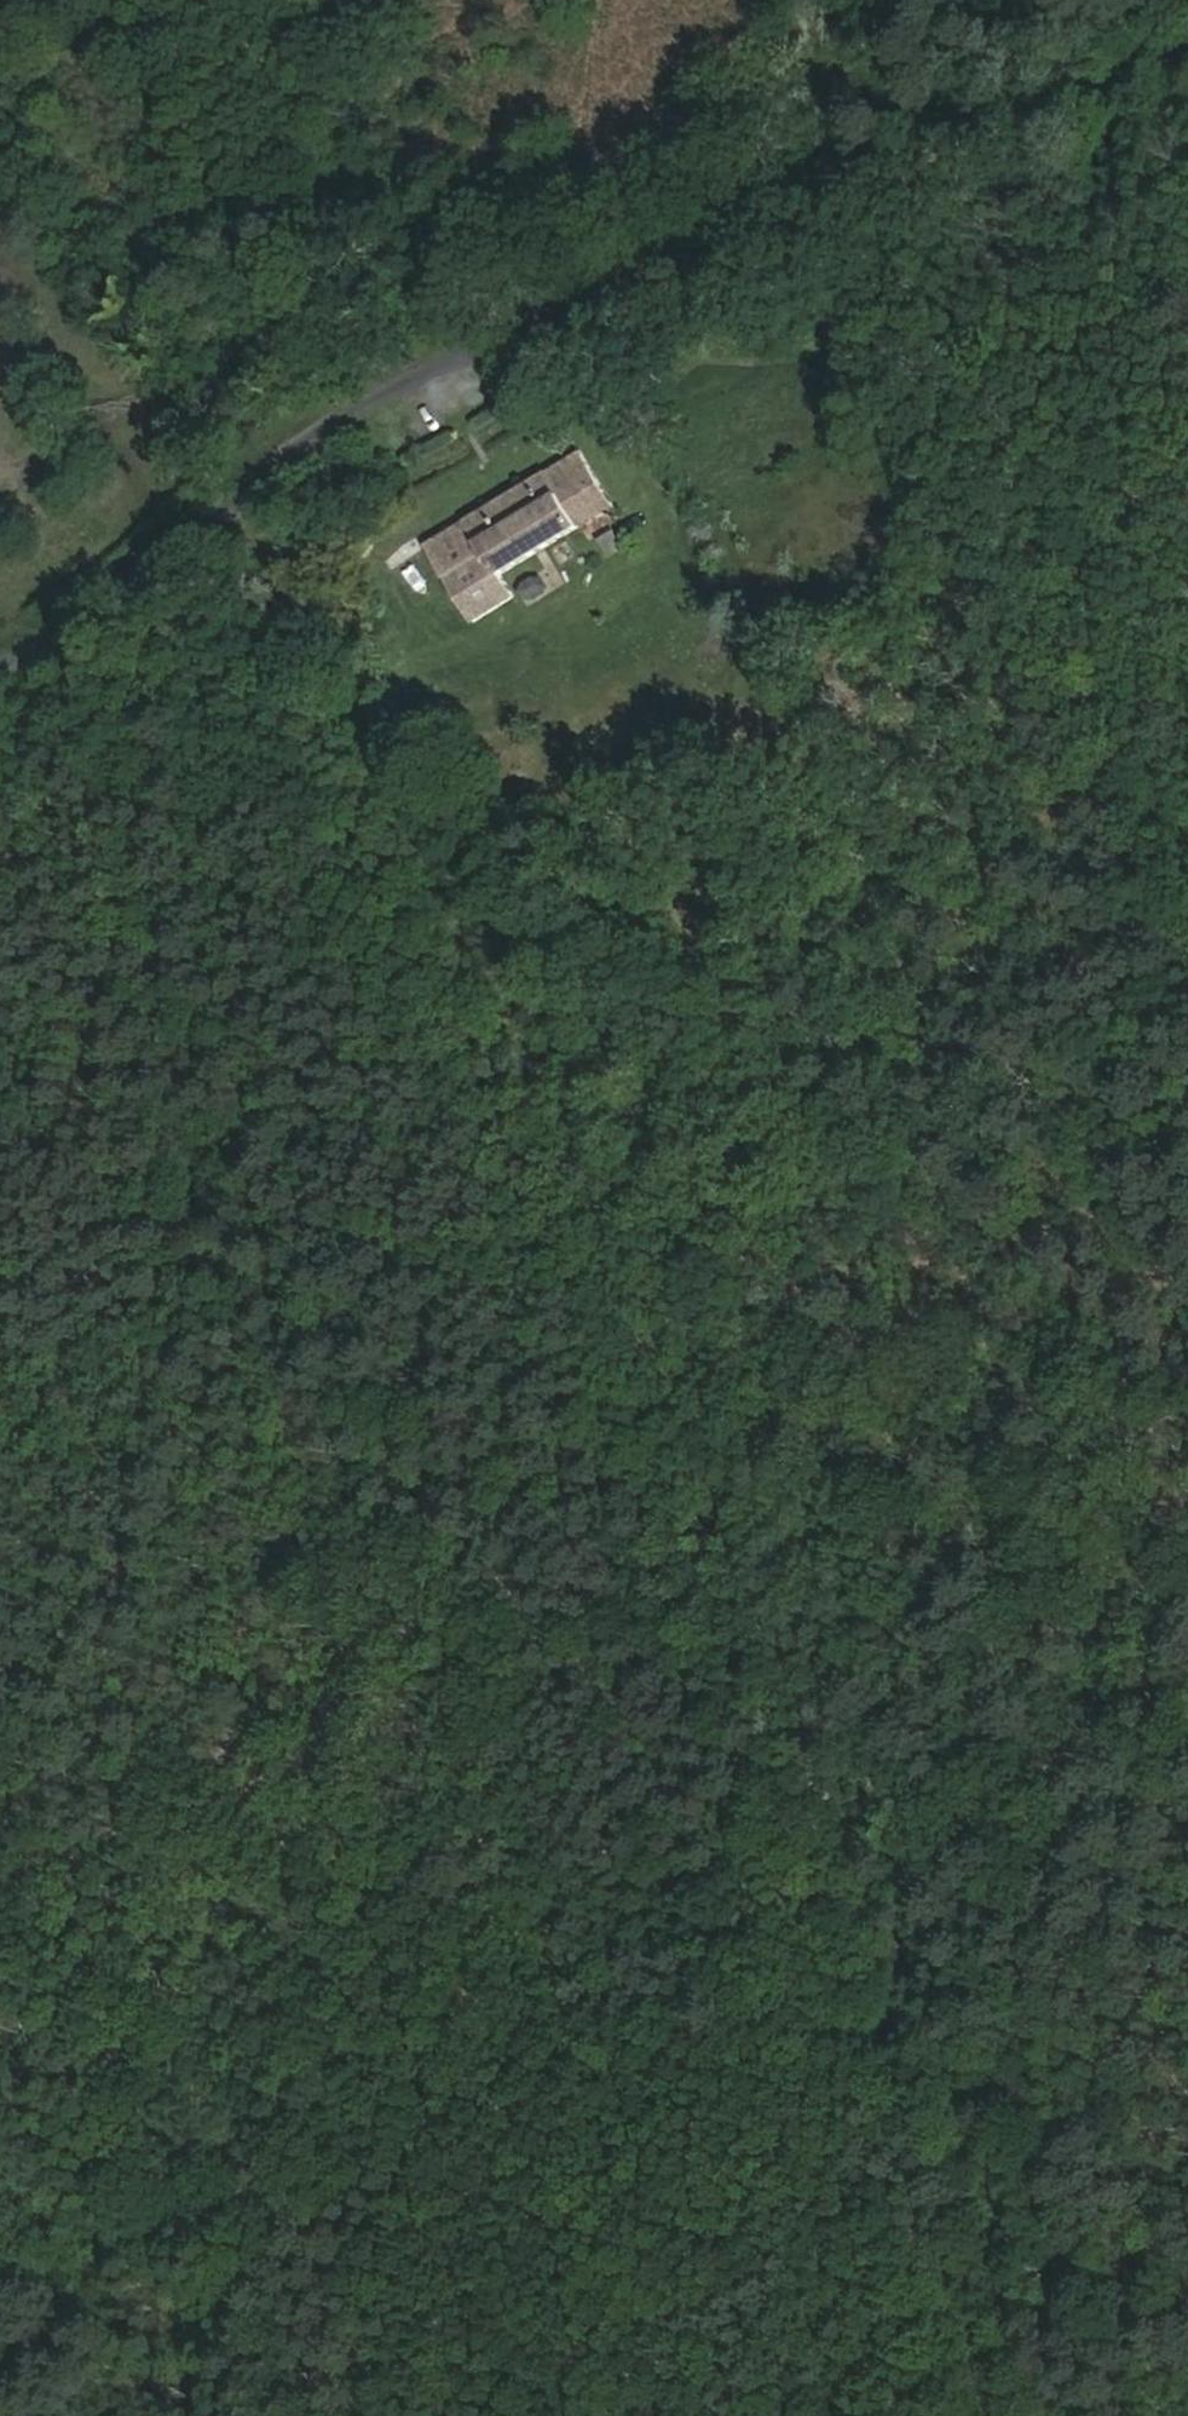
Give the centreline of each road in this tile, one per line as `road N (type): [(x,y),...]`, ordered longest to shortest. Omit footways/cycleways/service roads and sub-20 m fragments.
road 1 (unclassified): [(1187,59),(941,151),(498,339),(333,422),(132,591),(0,669)]

